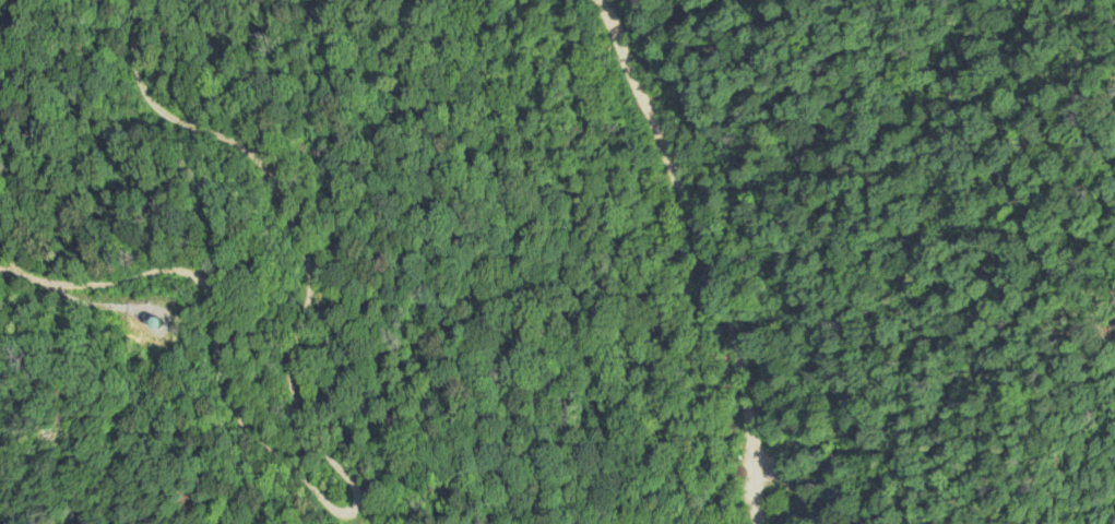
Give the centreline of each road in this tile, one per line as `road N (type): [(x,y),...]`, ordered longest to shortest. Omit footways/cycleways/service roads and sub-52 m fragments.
road 1 (residential): [(598,0),(698,242),(749,441),(761,523)]

